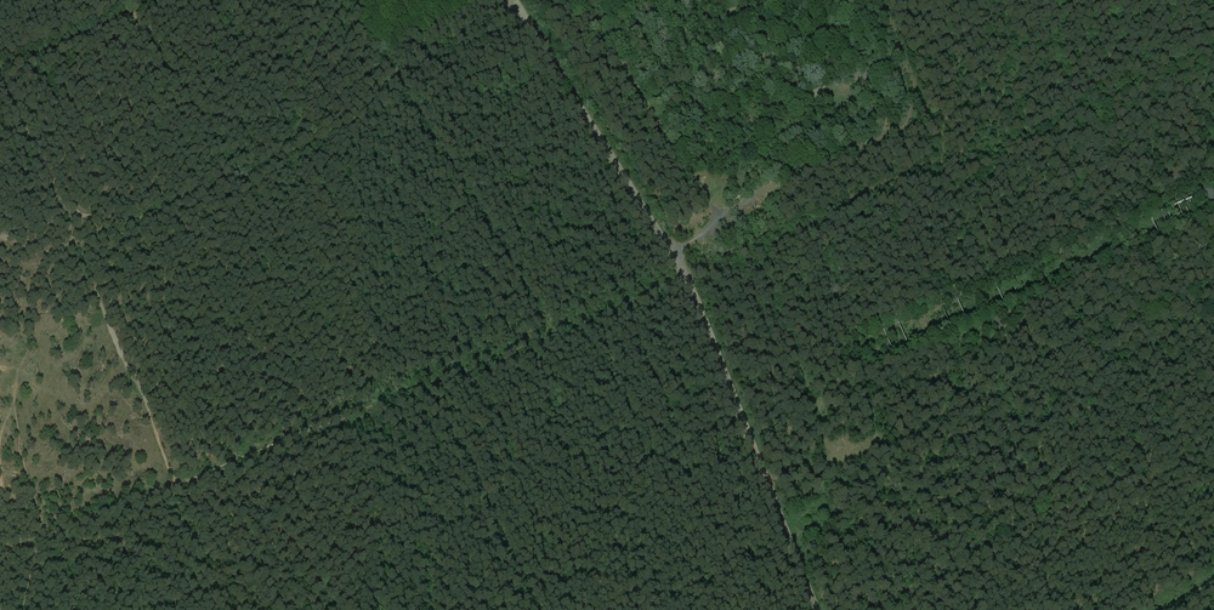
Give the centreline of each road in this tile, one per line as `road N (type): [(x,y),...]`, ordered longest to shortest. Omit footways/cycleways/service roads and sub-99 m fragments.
road 1 (unclassified): [(514,0),(687,278),(729,364),(820,609)]

